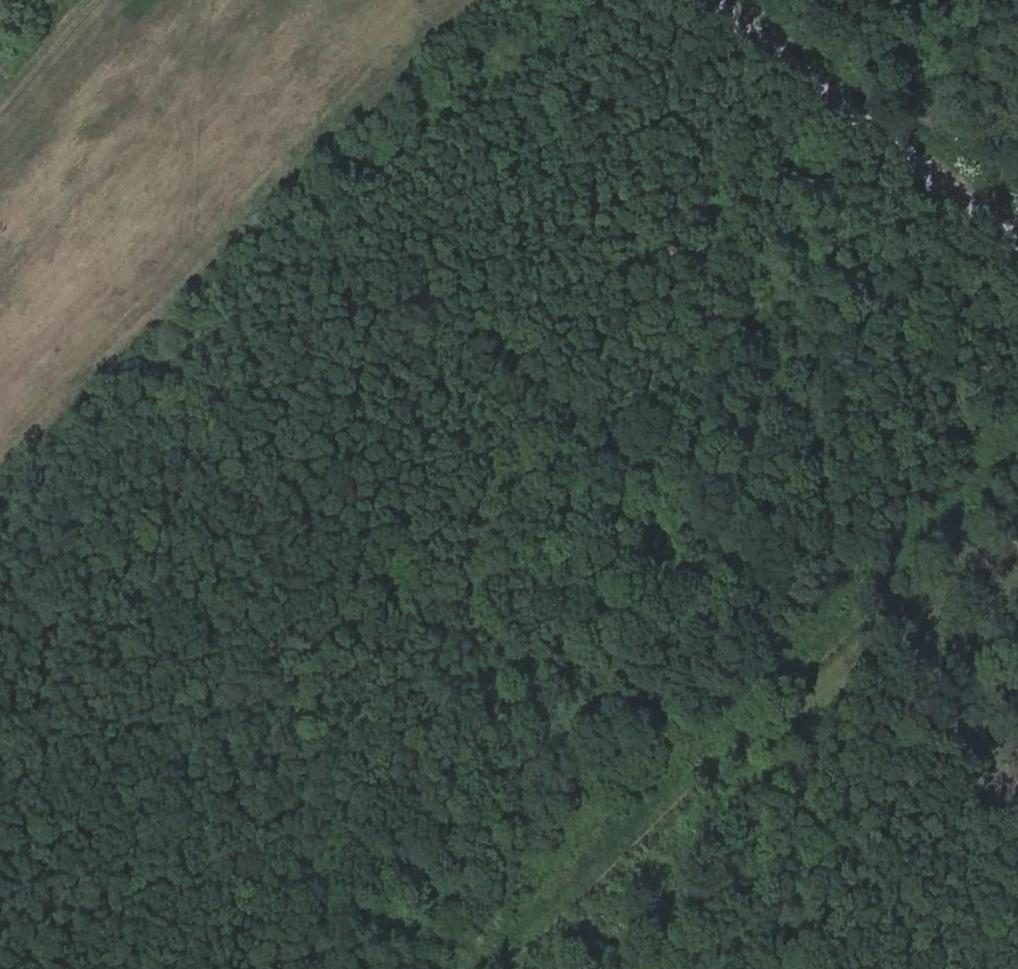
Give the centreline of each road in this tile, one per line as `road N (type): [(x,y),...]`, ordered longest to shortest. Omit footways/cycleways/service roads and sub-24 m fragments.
road 1 (residential): [(1017,220),(730,0)]

